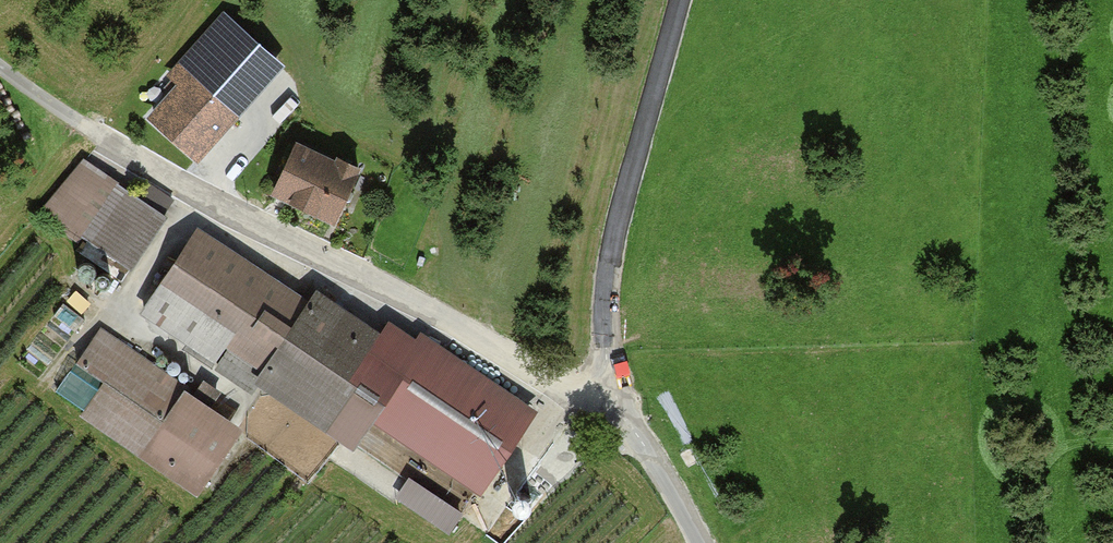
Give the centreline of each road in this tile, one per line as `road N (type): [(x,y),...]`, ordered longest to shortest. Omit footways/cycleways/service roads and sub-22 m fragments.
road 1 (unclassified): [(0,67),(141,163),(608,403)]
road 2 (unclassified): [(680,0),(610,263),(608,403)]
road 3 (unclassified): [(608,403),(699,542)]

